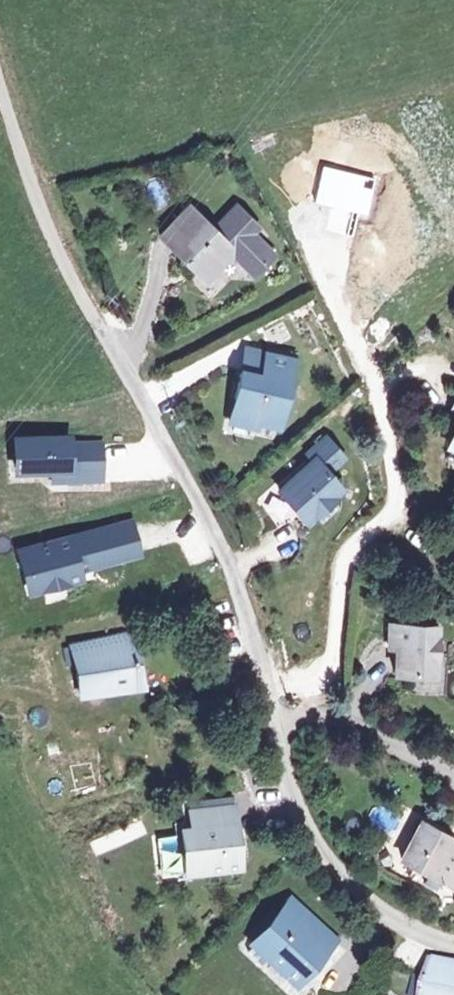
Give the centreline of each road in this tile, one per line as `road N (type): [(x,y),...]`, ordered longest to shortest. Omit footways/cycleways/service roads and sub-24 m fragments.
road 1 (unclassified): [(272,717),(230,563),(182,465),(63,264),(0,90)]
road 2 (unclassified): [(453,945),(396,923),(329,860),(294,805),(272,717)]
road 3 (residential): [(453,780),(328,716),(272,717)]

